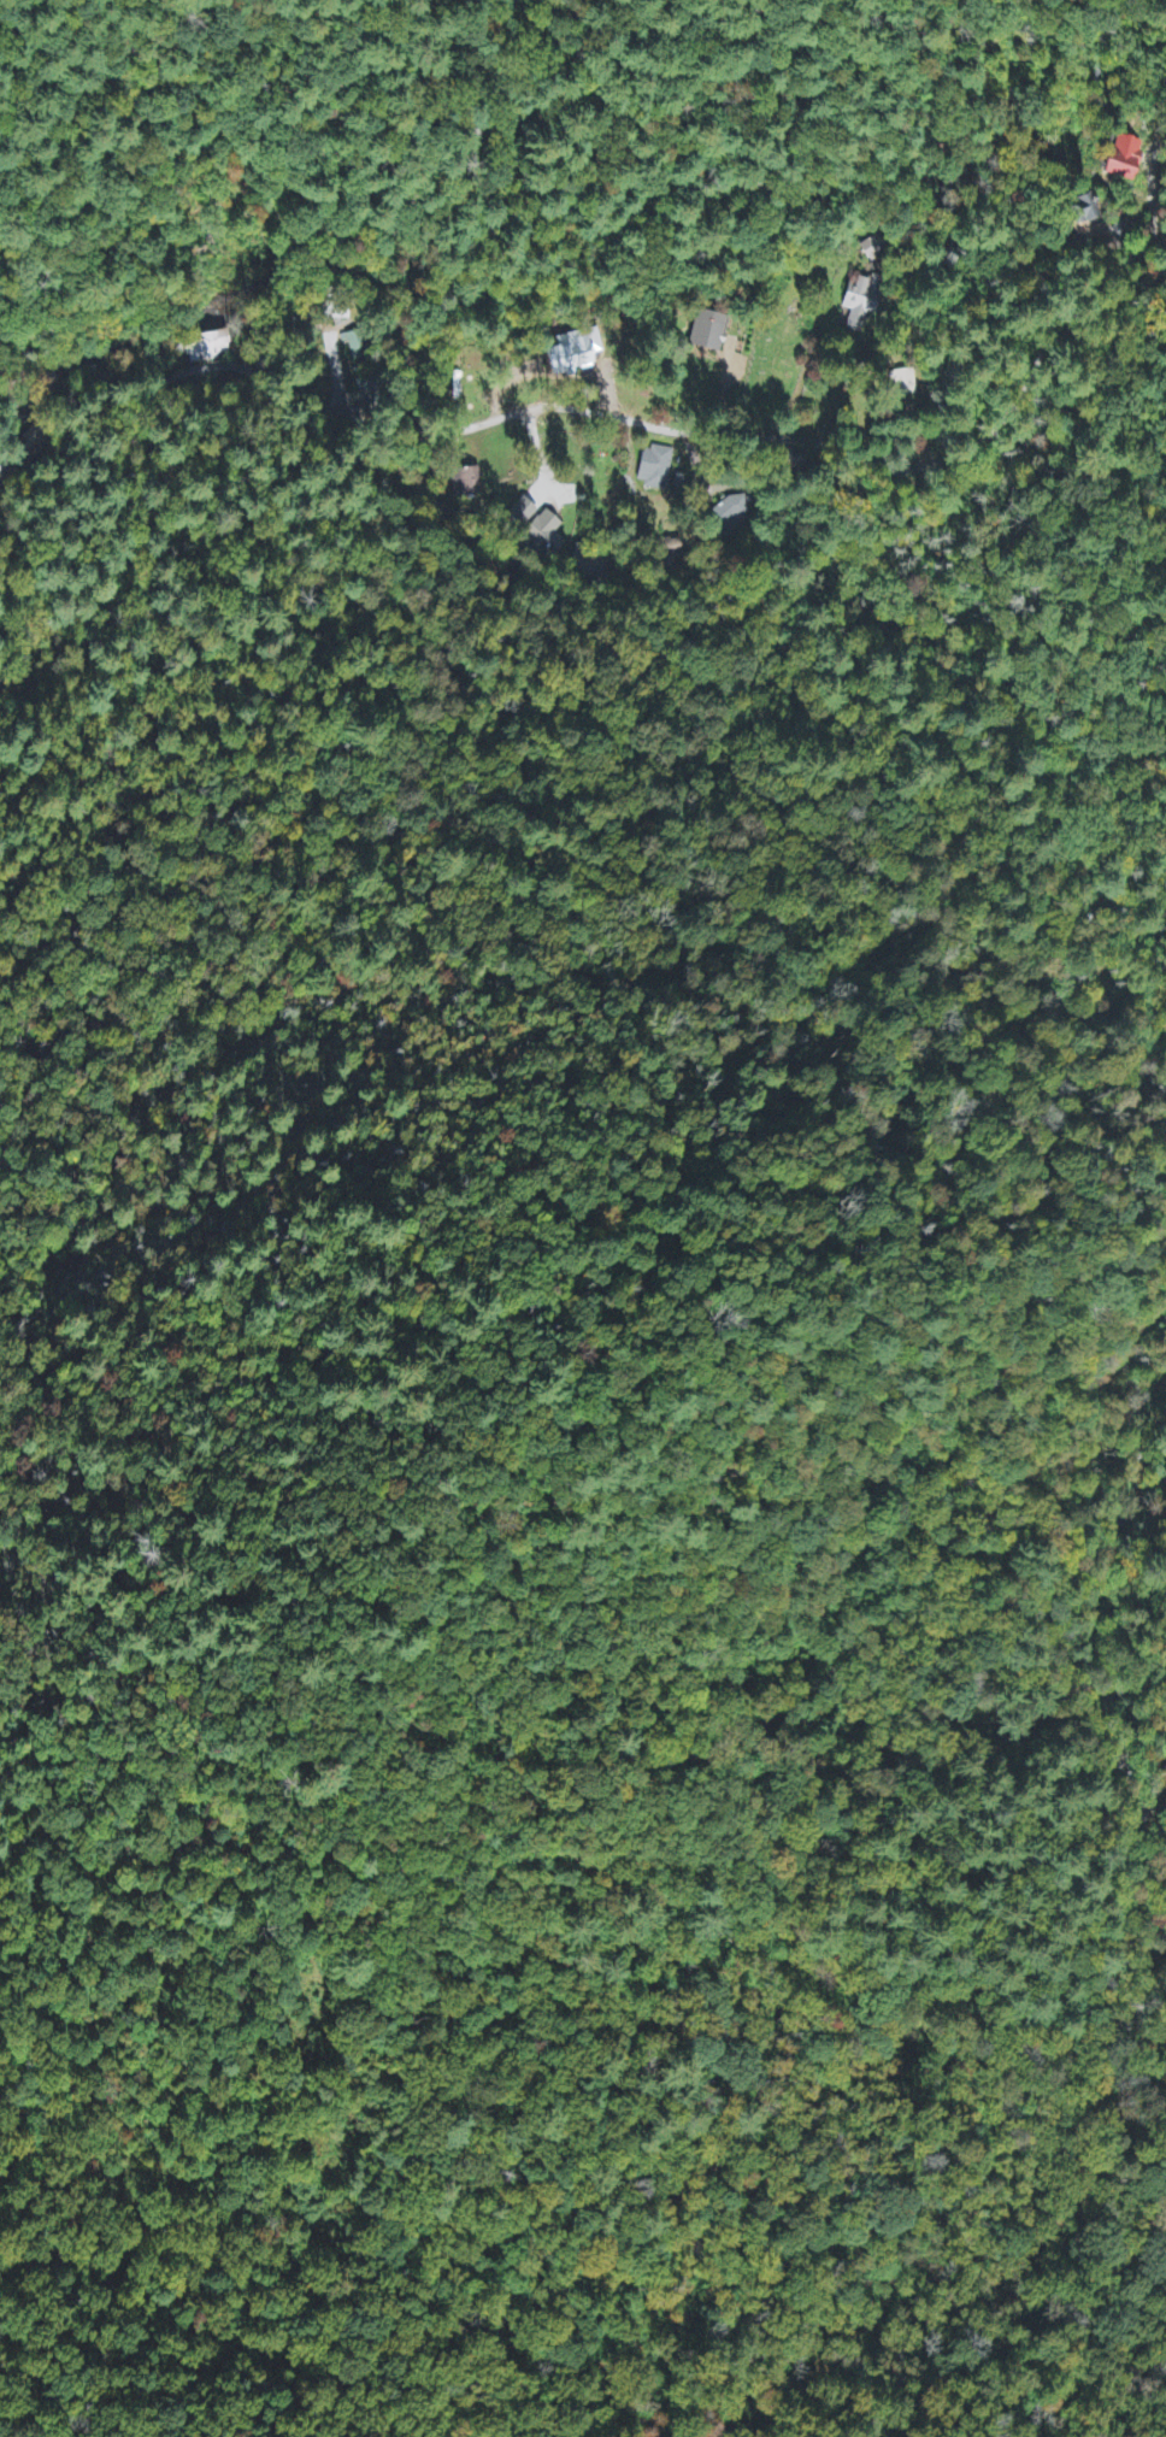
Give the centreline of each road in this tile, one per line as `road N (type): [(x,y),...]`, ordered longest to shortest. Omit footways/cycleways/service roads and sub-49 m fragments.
road 1 (residential): [(0,408),(172,413),(241,388),(414,429),(618,406),(787,448),(909,446),(1108,326),(1165,276)]

